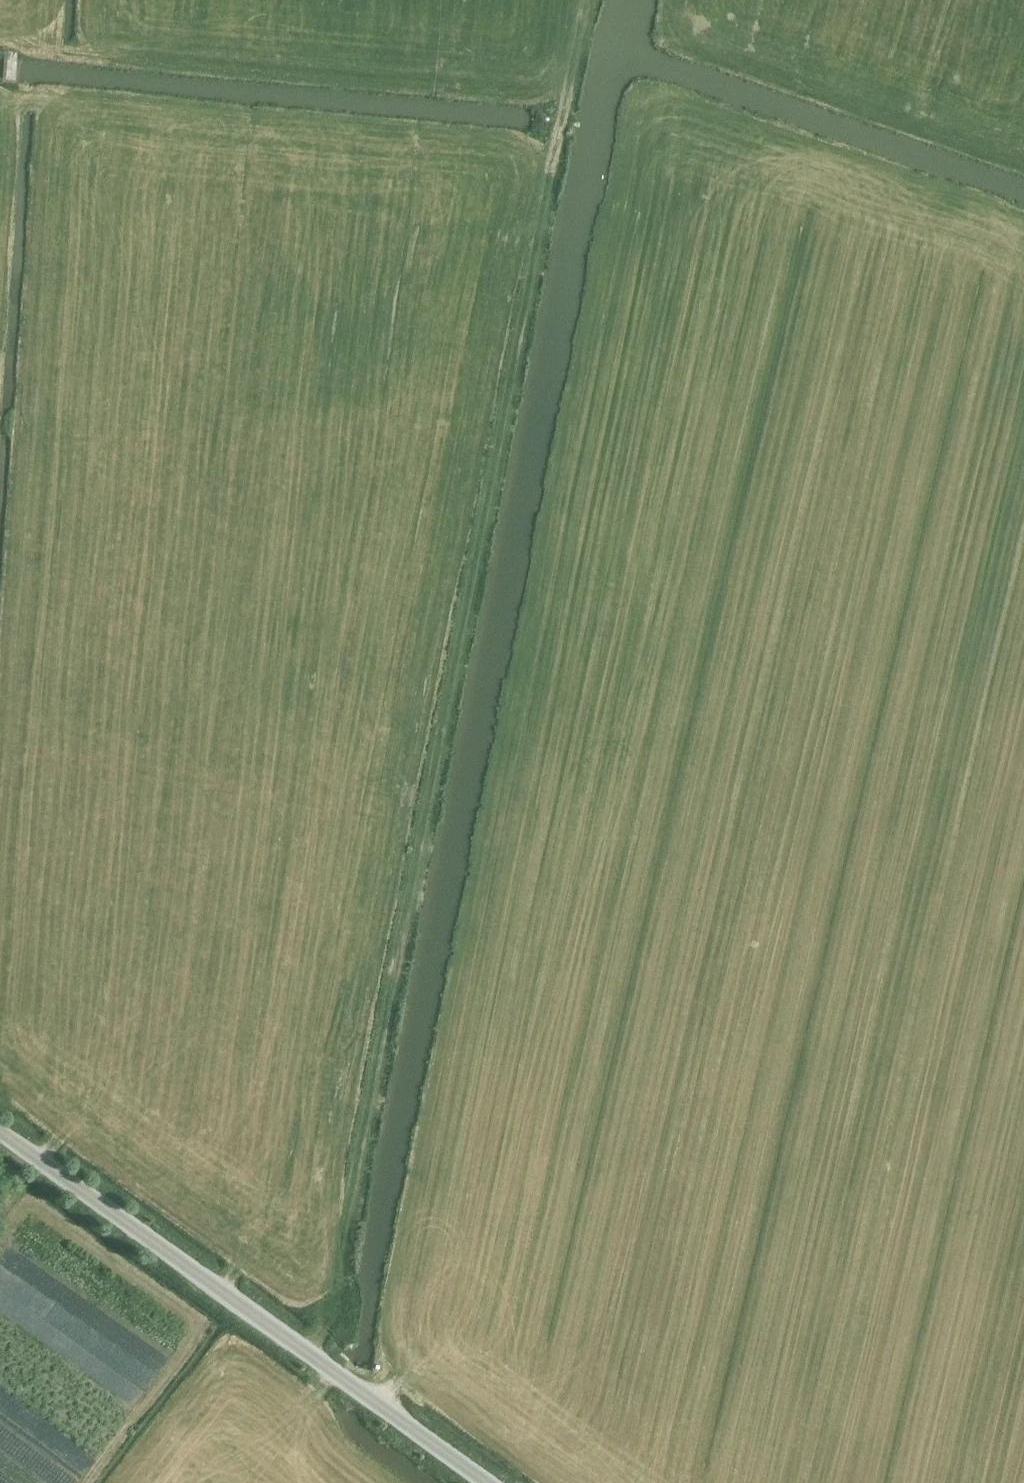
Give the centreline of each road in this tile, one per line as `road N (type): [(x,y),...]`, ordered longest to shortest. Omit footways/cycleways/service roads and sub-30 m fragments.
road 1 (unclassified): [(488,1482),(0,1134)]

